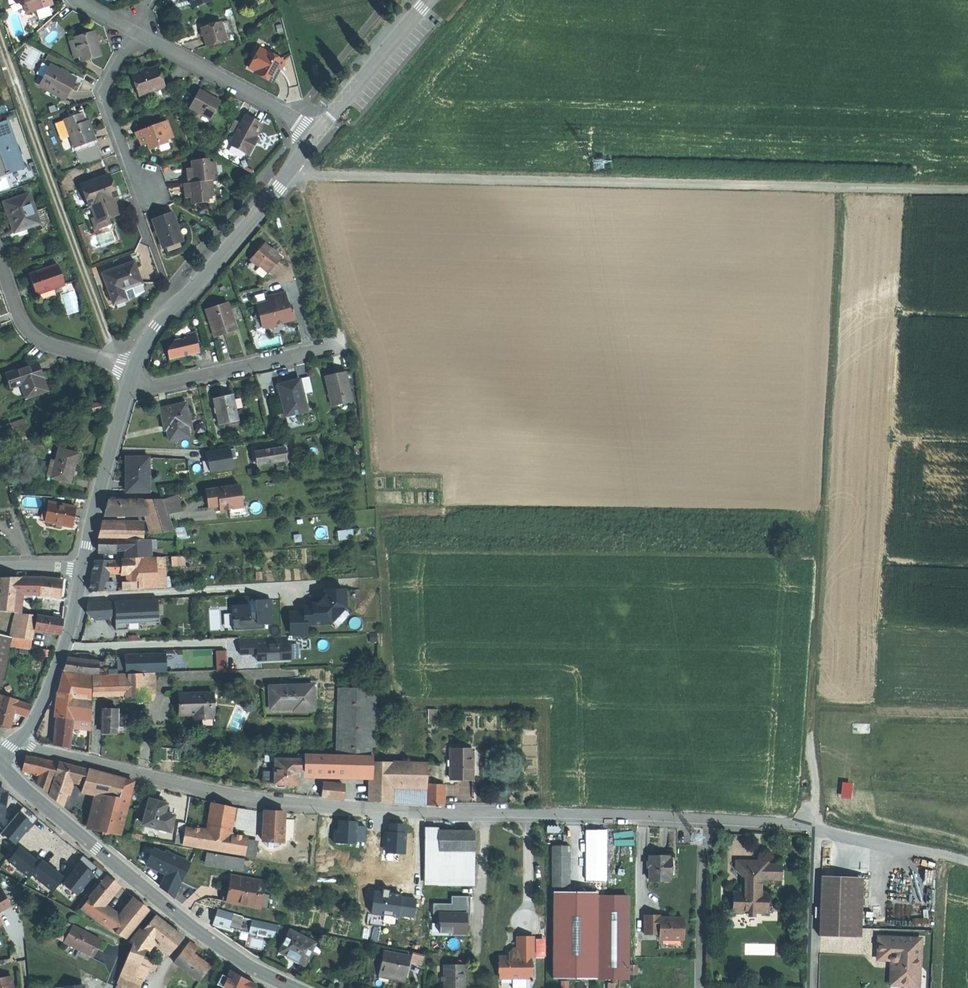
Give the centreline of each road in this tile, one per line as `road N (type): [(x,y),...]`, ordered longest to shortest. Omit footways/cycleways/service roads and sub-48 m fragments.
road 1 (residential): [(22,740),(259,801),(815,827)]
road 2 (track): [(967,190),(315,179),(293,168)]
road 3 (track): [(526,705),(395,700),(385,685),(380,521),(362,363),(334,311),(302,187),(310,176)]
road 4 (track): [(840,187),(810,737),(815,827)]
road 5 (secondary): [(294,987),(184,921),(0,765)]
road 6 (track): [(115,363),(0,36)]
road 7 (tertiary): [(314,137),(157,325),(132,375)]
road 8 (residential): [(132,375),(151,387),(349,343)]
road 9 (residential): [(314,137),(299,119),(132,30)]
road 10 (tertiary): [(132,375),(83,570)]
road 11 (residential): [(132,375),(28,331),(0,257)]
road 12 (residential): [(153,191),(127,158),(101,90),(132,30)]
road 13 (tertiary): [(83,570),(55,673),(22,740)]
road 14 (tertiary): [(429,0),(314,137)]
road 15 (track): [(967,861),(815,827)]

